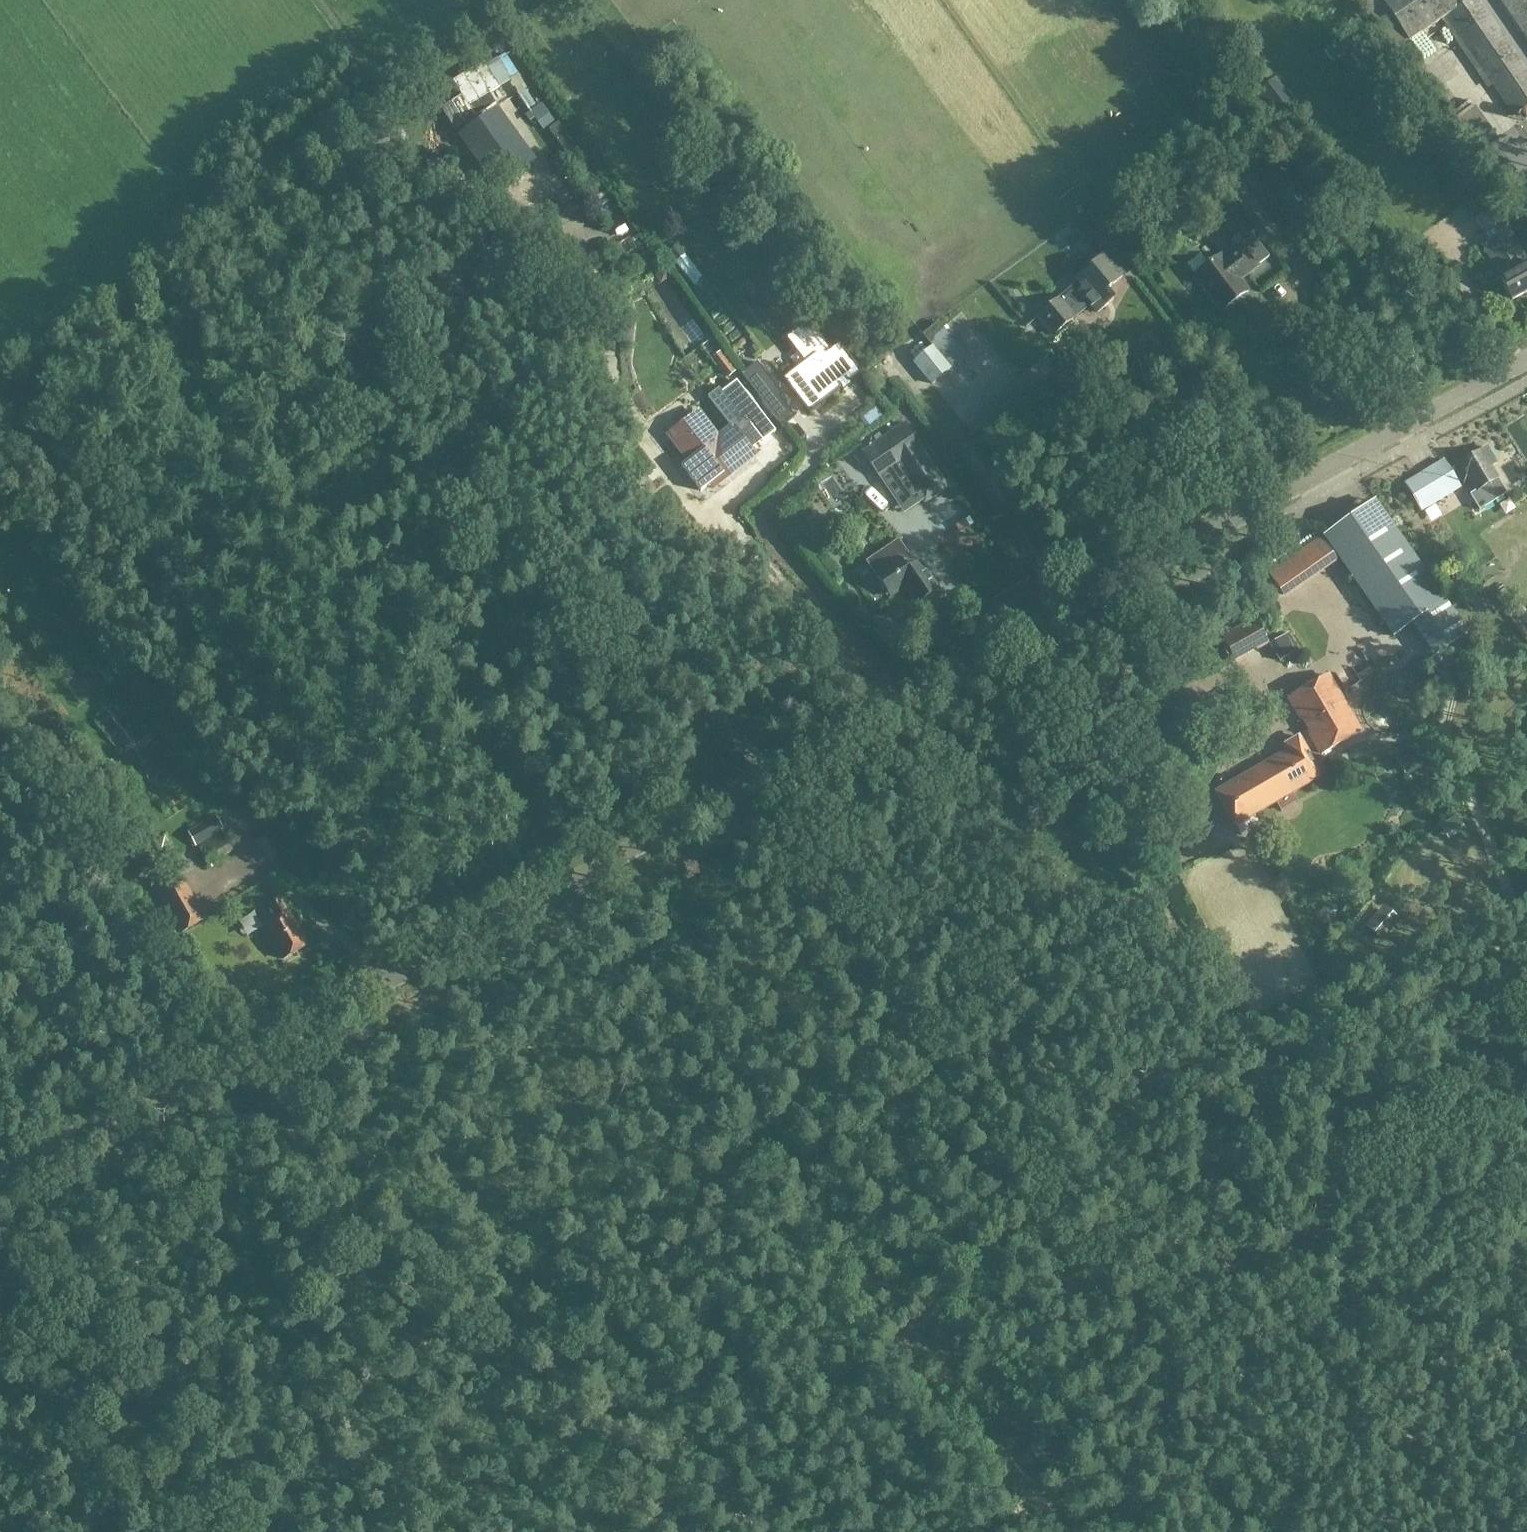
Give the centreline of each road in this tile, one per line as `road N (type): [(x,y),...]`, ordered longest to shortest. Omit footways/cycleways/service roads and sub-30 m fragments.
road 1 (tertiary): [(0,1190),(1526,361)]
road 2 (track): [(573,876),(1068,1531)]

